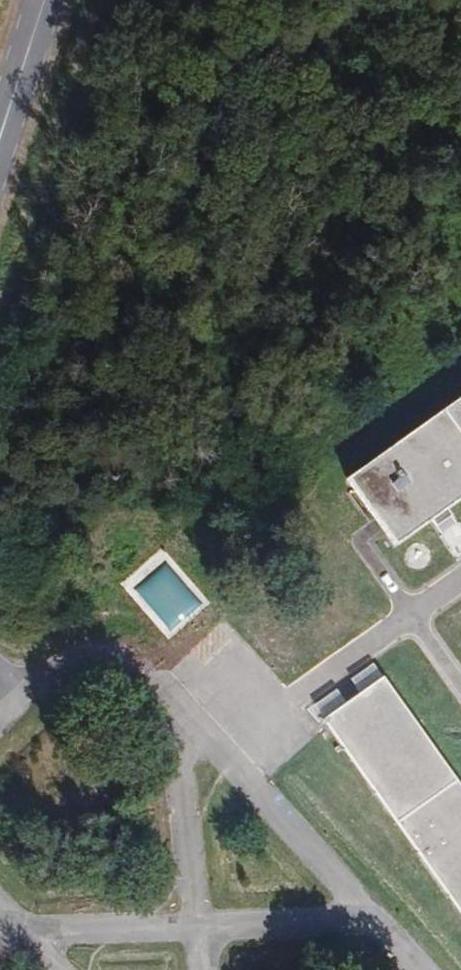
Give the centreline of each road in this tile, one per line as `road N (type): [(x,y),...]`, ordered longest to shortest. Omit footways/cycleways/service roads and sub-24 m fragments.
road 1 (unclassified): [(415,616),(247,716)]
road 2 (unclassified): [(0,141),(46,0)]

